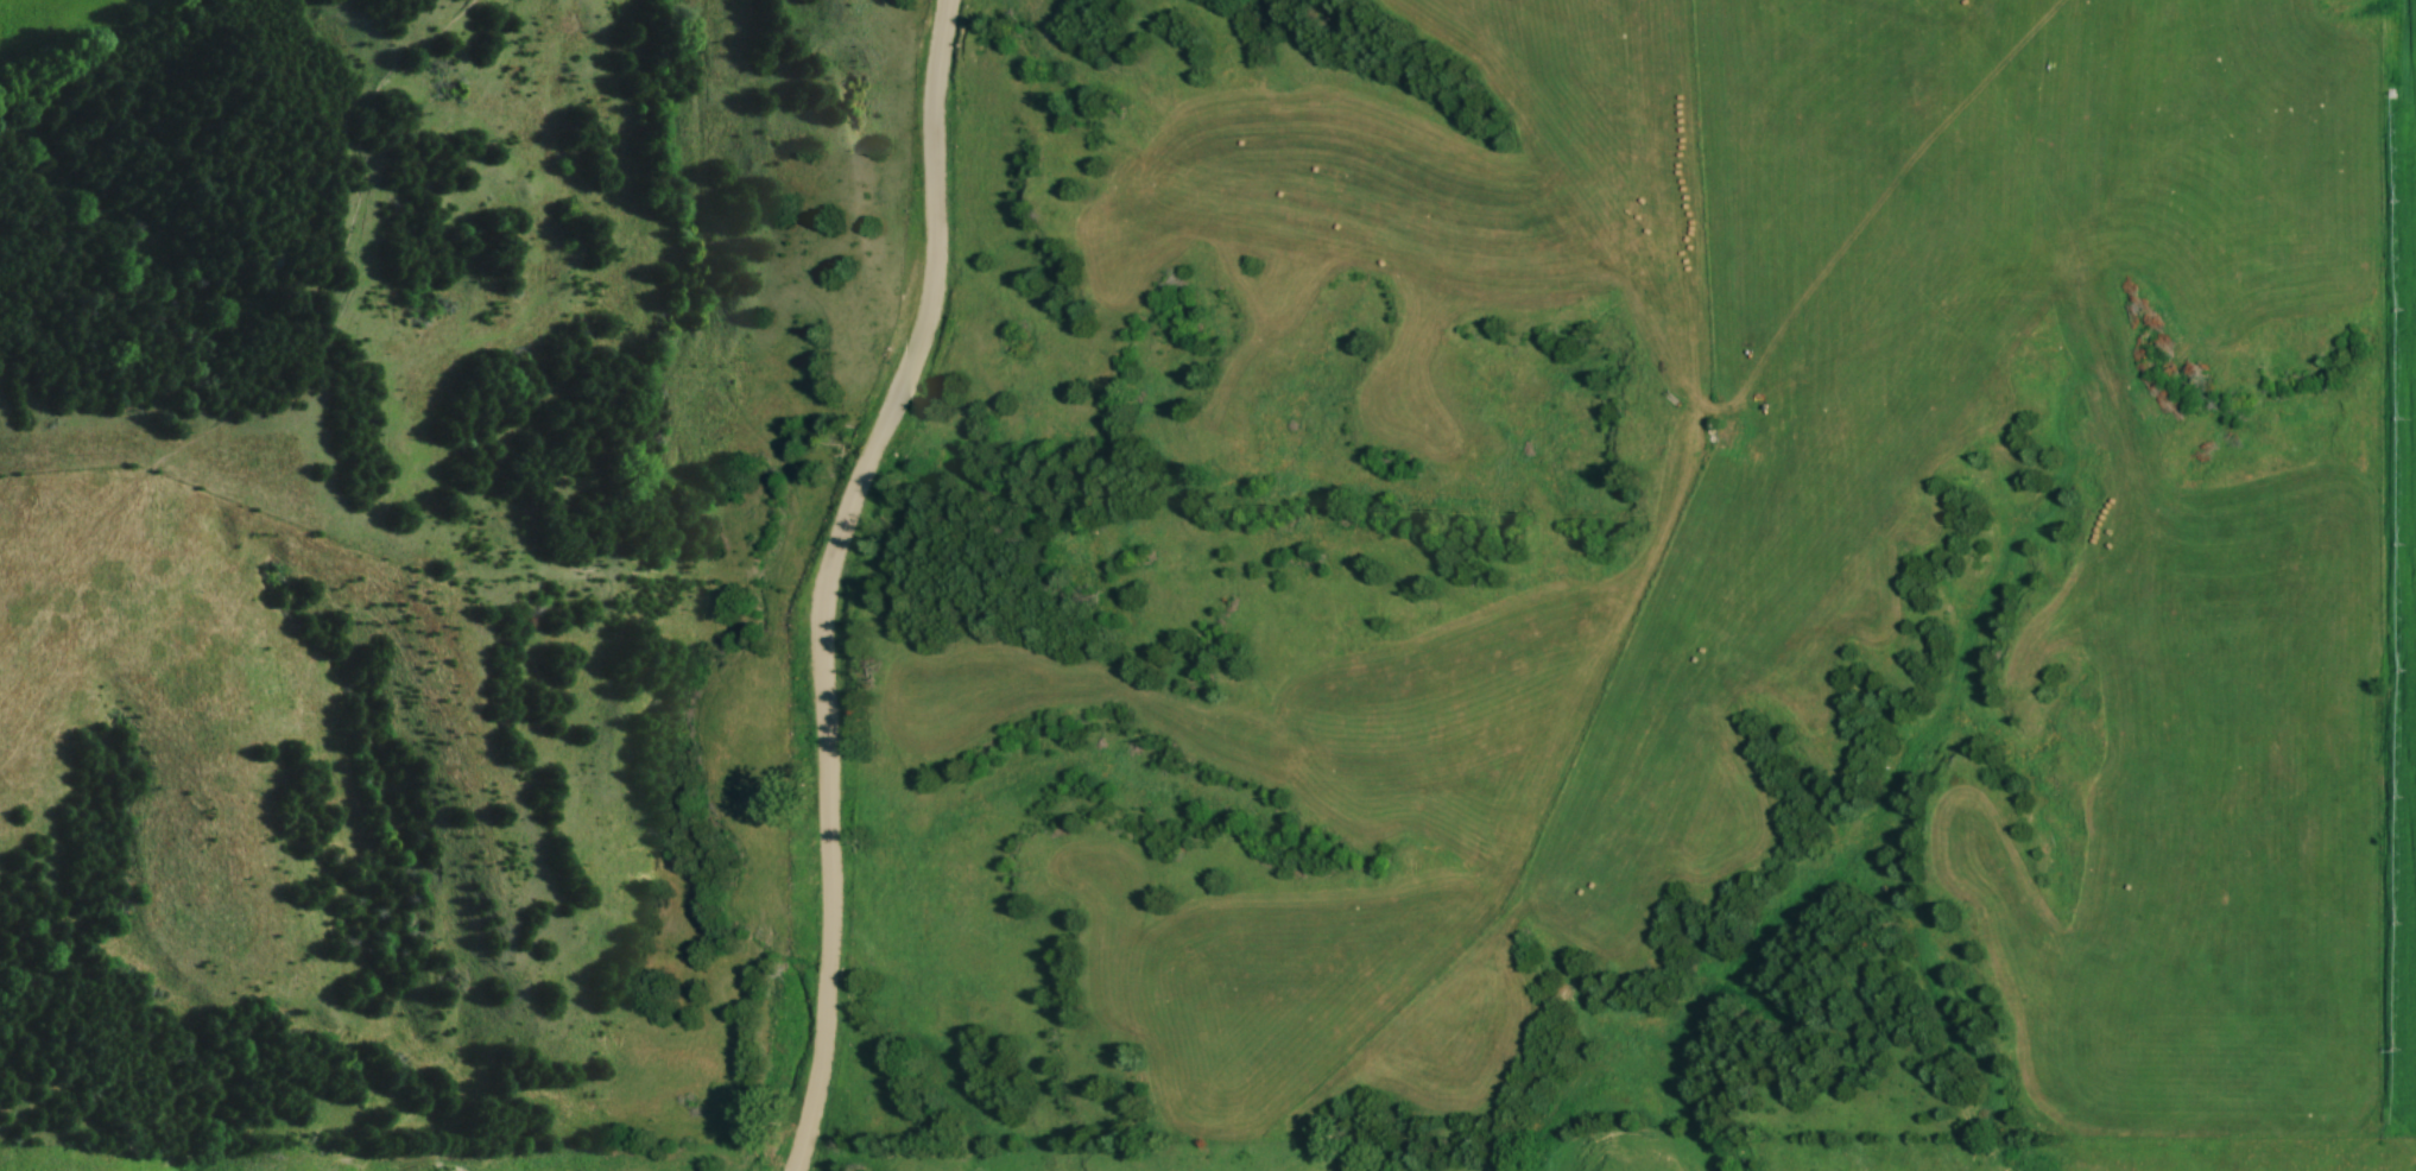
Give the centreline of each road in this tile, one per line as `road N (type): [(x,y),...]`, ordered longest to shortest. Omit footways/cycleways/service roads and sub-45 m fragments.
road 1 (residential): [(799,1170),(826,1037),(821,615),(926,324),(936,52),(947,0)]

